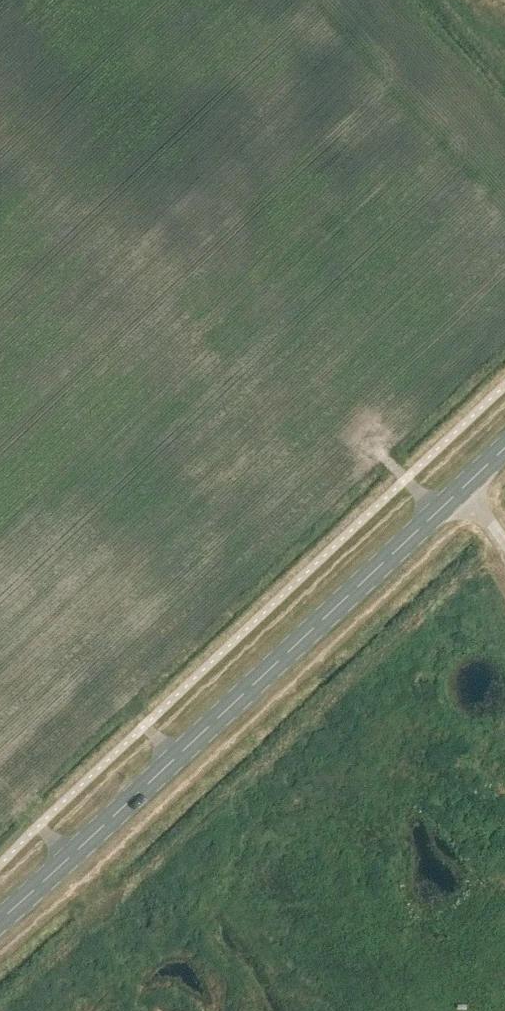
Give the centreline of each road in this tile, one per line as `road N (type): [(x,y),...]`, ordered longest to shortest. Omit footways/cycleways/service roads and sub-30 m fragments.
road 1 (tertiary): [(0,917),(504,449)]

